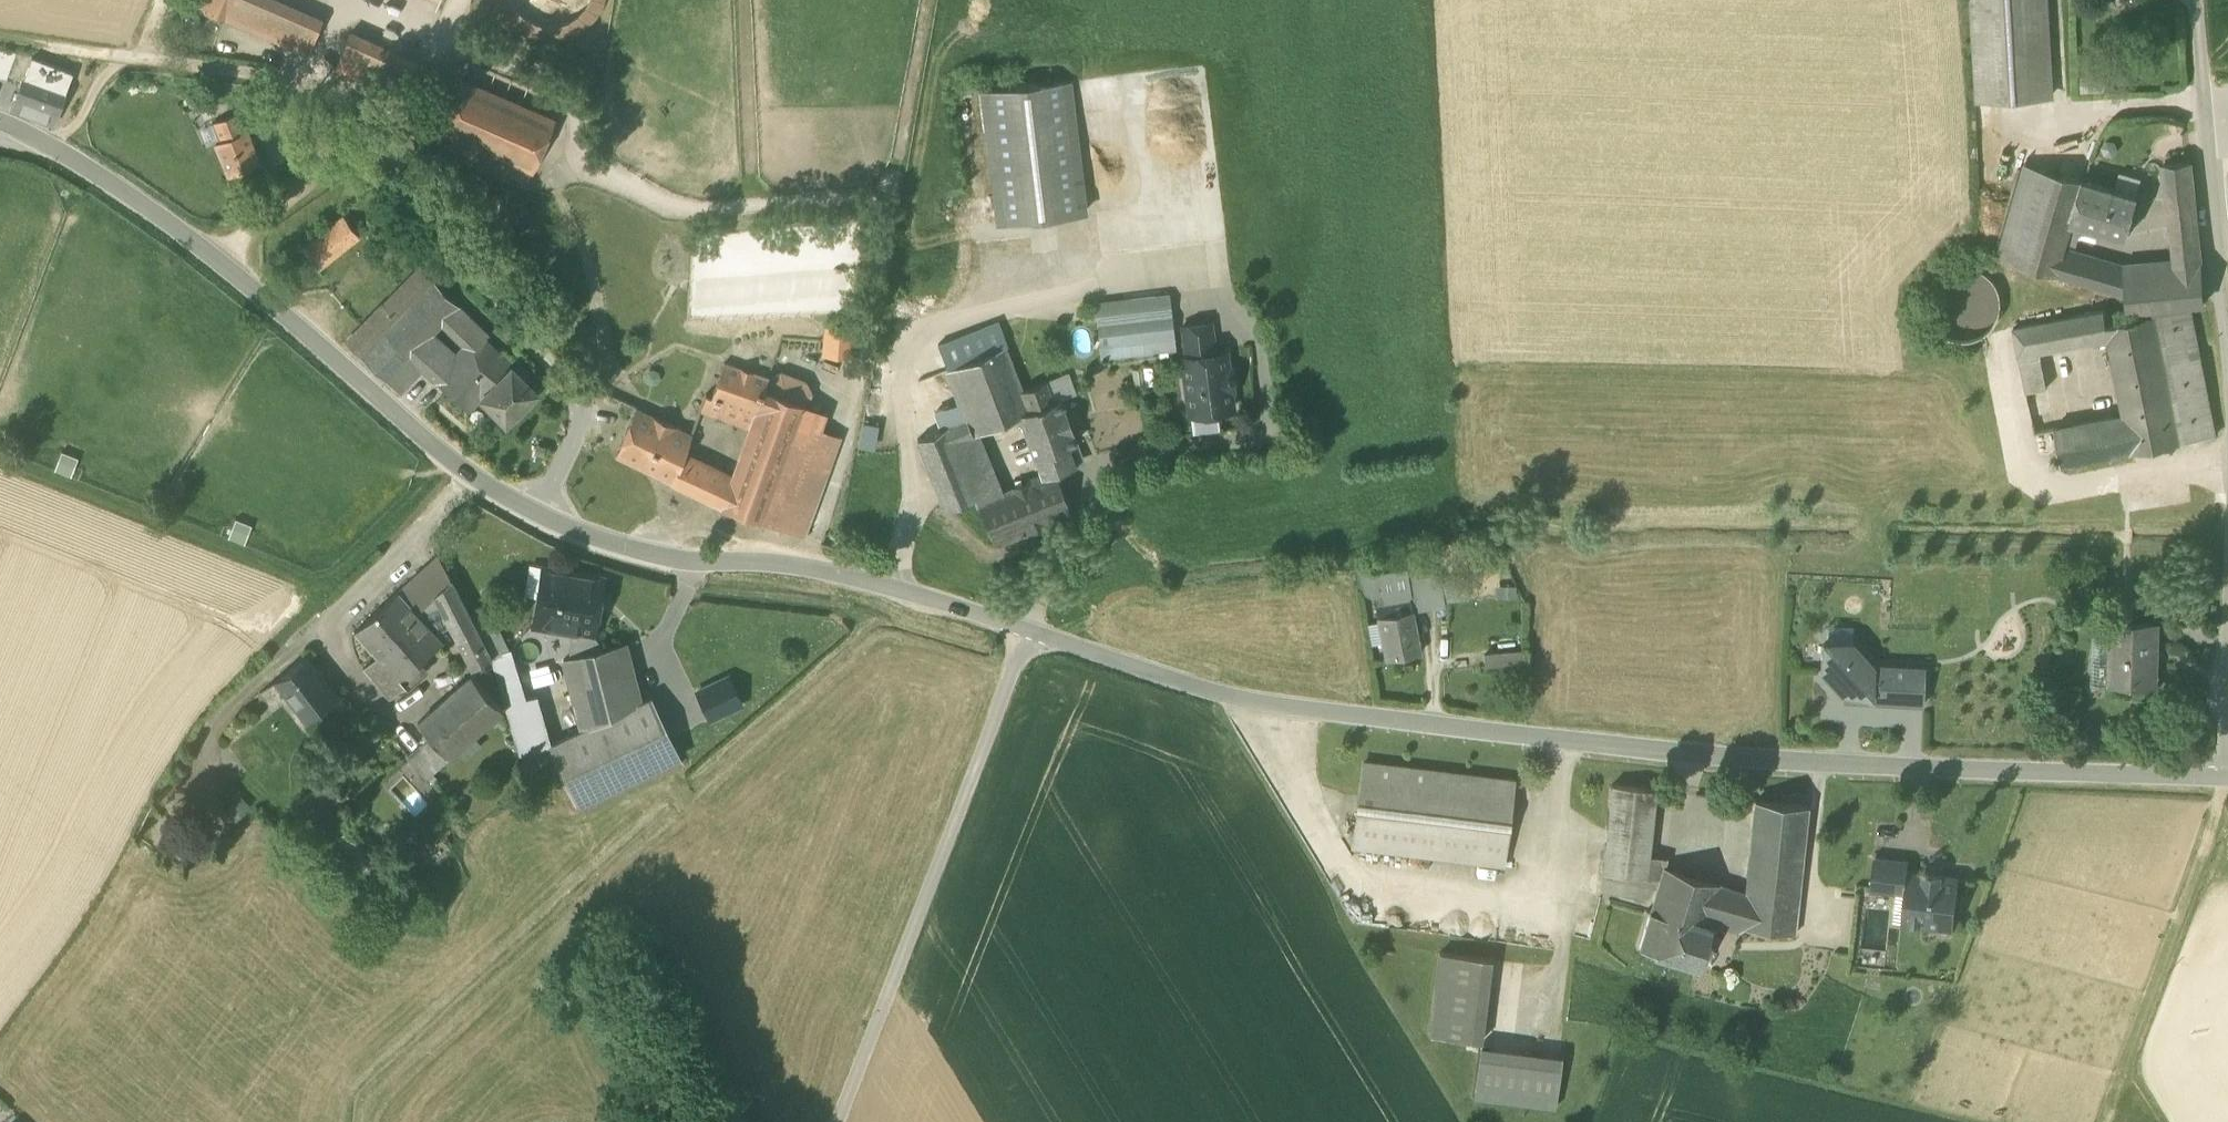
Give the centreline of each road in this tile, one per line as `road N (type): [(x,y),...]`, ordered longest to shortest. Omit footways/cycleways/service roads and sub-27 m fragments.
road 1 (tertiary): [(2227,779),(1898,772),(1558,739),(1258,697),(1030,632)]
road 2 (tertiary): [(1030,632),(788,565),(688,563),(620,549),(543,520),(475,482),(207,249),(61,154),(0,130)]
road 3 (track): [(135,57),(303,79),(354,109),(583,408),(543,520)]
road 4 (unclassified): [(834,1121),(1030,632)]
road 5 (track): [(475,482),(255,687),(158,838)]
road 6 (unclassified): [(2199,0),(2227,396)]
road 7 (track): [(431,212),(339,159),(207,249)]
road 8 (track): [(135,57),(0,40)]

